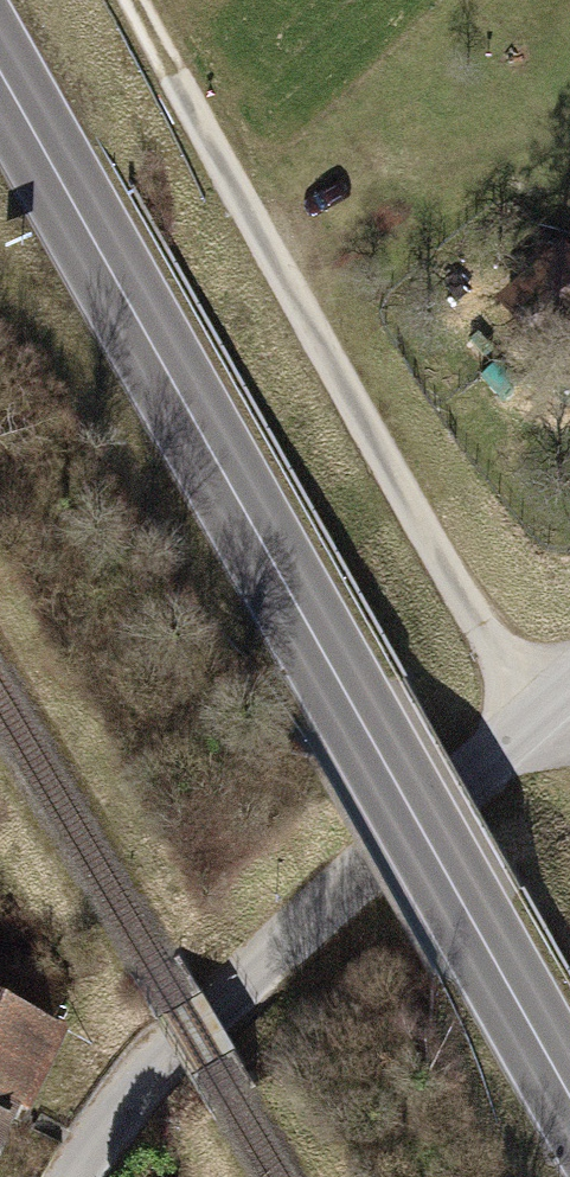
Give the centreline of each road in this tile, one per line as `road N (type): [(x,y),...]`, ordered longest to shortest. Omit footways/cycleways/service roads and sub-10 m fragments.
road 1 (secondary): [(0,84),(569,1100)]
road 2 (track): [(553,701),(478,628),(135,0)]

